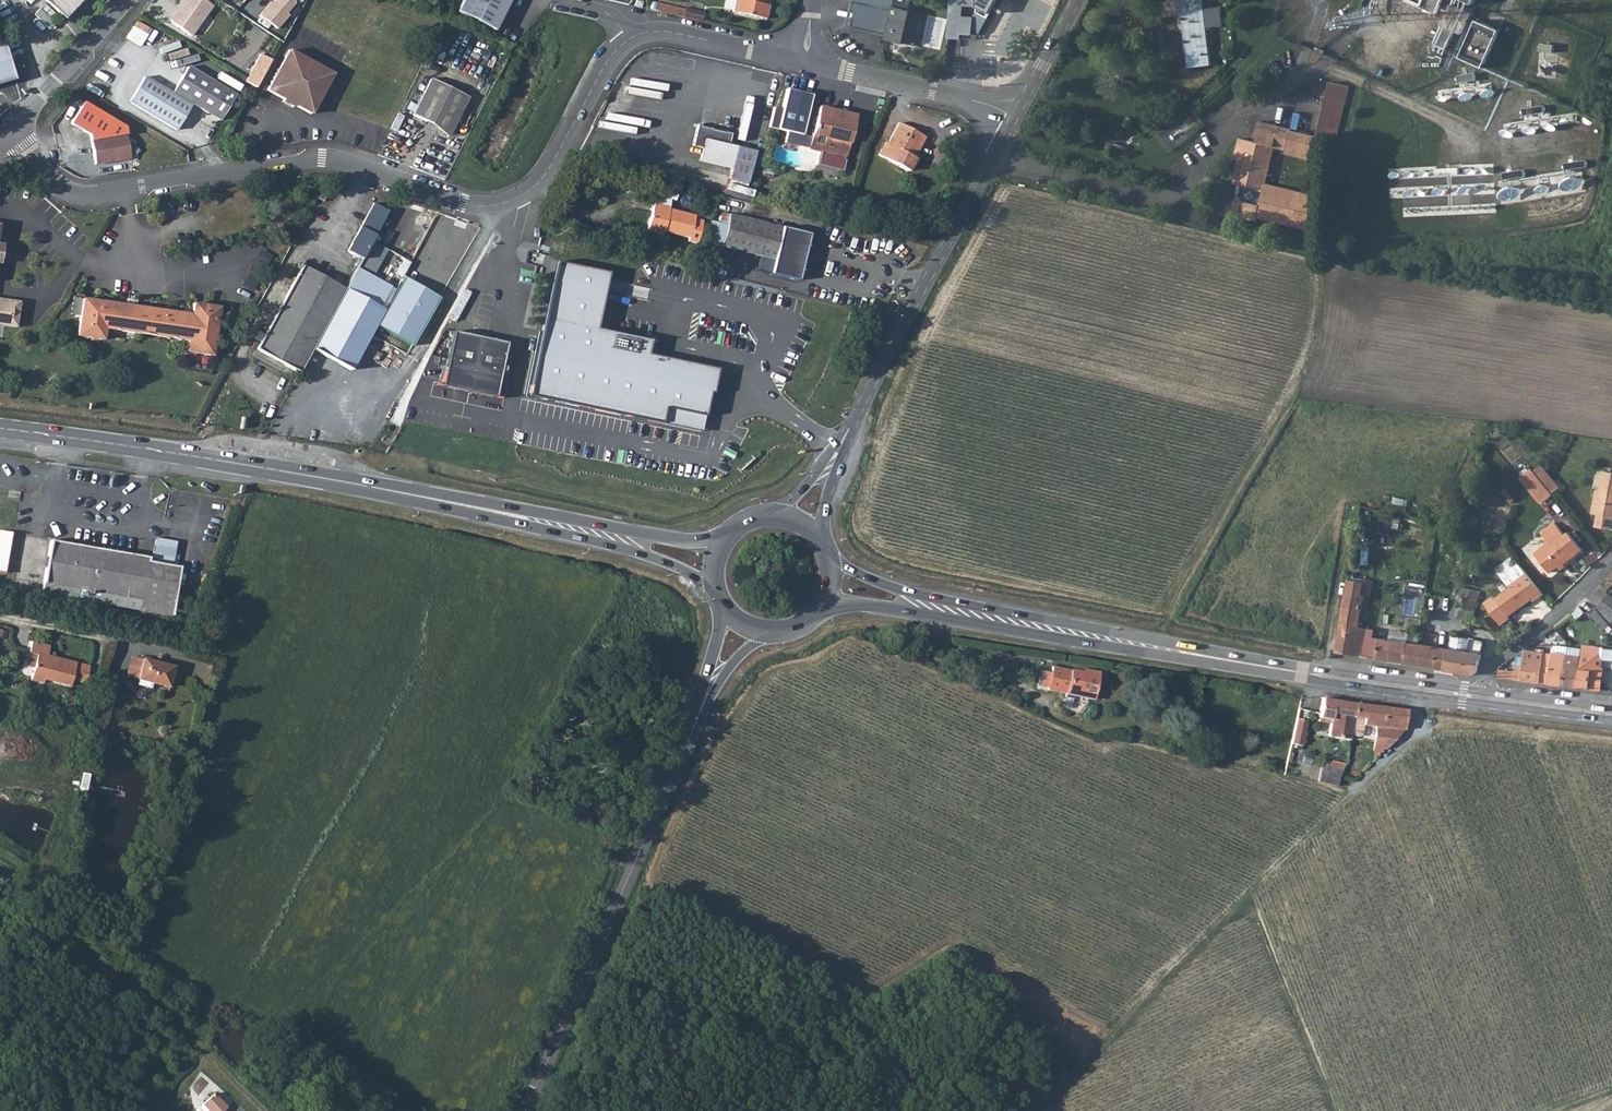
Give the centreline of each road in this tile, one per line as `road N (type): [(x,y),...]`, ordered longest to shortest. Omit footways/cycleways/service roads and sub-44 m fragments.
road 1 (unclassified): [(799,59),(655,30),(628,39),(600,72),(542,177),(496,204),(468,204),(321,159),(75,195),(53,185),(10,126)]
road 2 (secondary): [(0,429),(242,463),(464,505)]
road 3 (tertiary): [(525,1110),(693,728)]
road 4 (tertiary): [(1011,122),(842,447)]
road 5 (secondary): [(816,610),(859,604),(1176,650)]
road 6 (secondary): [(1176,650),(898,589),(827,557)]
road 7 (track): [(264,1110),(185,1029),(112,974),(0,868)]
road 8 (secondary): [(1176,650),(1485,699)]
road 9 (secondary): [(732,533),(693,540),(464,505)]
road 10 (secondary): [(464,505),(677,567),(718,588)]
road 11 (unclassified): [(1011,122),(960,99),(799,59)]
road 12 (unclassified): [(1485,699),(1500,659),(1611,566)]
road 13 (unclassified): [(10,126),(128,0)]
road 14 (tertiary): [(1074,0),(1011,122)]
road 15 (tertiary): [(693,728),(741,655),(777,629)]
road 16 (tertiary): [(725,604),(693,728)]
road 17 (secondary): [(1485,699),(1611,715)]

